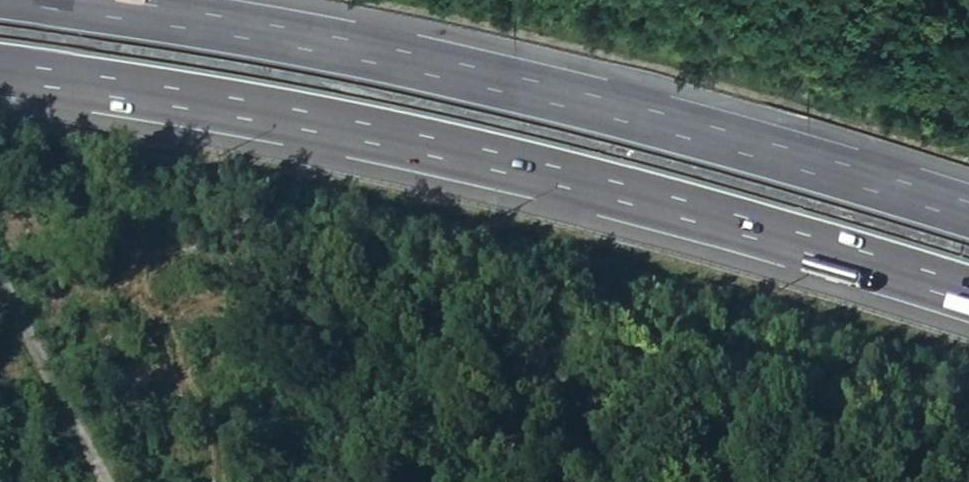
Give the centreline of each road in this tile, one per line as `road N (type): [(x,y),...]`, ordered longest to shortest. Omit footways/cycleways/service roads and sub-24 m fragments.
road 1 (motorway): [(0,76),(385,140),(559,180),(968,295)]
road 2 (motorway): [(968,215),(566,99),(247,34),(20,0)]
road 3 (track): [(0,287),(112,481)]

